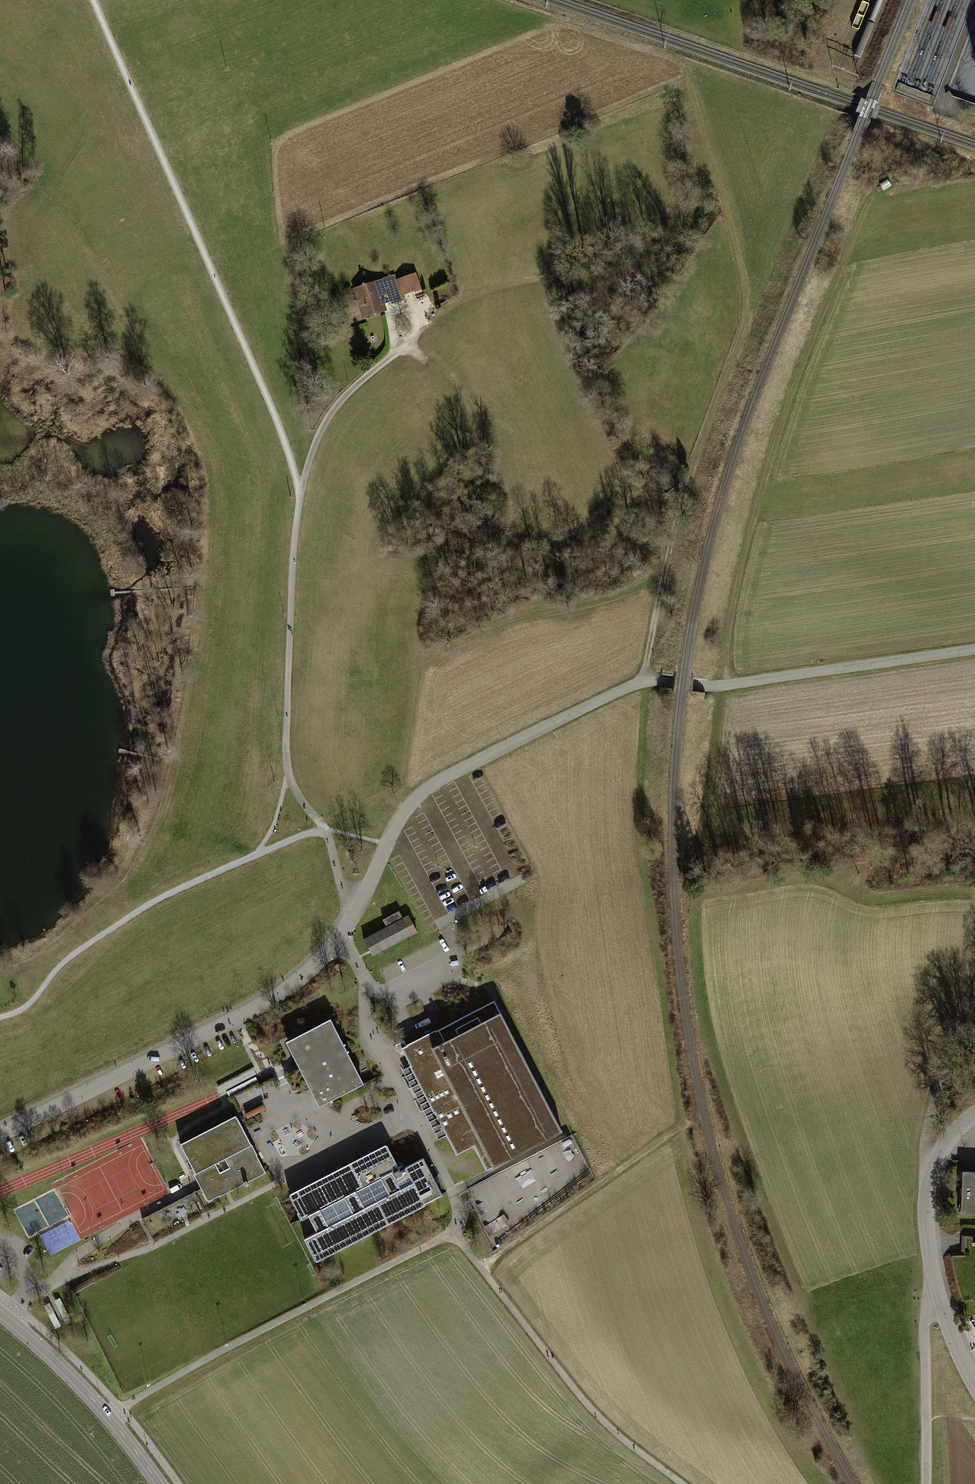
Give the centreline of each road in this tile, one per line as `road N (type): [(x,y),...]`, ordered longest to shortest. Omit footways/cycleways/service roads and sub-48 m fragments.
road 1 (unclassified): [(0,1135),(290,986),(355,918),(405,807),(441,778),(645,677),(756,683),(974,646)]
road 2 (track): [(319,825),(293,793),(283,751),(297,491),(274,417),(93,0)]
road 3 (track): [(481,1268),(686,1117),(644,795),(645,677)]
road 4 (track): [(690,80),(742,271),(746,320),(664,573),(645,677)]
road 5 (track): [(725,684),(745,554),(808,355),(871,196)]
road 6 (track): [(454,1233),(207,1359),(110,1418)]
road 7 (track): [(319,825),(100,937),(58,966),(22,1011)]
road 8 (track): [(454,1233),(579,1402),(686,1483)]
road 9 (residential): [(974,1115),(938,1155),(925,1198),(937,1289),(974,1384)]
road 10 (tertiary): [(0,1313),(71,1375),(160,1483)]
road 11 (track): [(409,341),(357,381),(320,425),(297,491)]
road 12 (track): [(938,1155),(929,1126),(949,1042),(974,988)]

